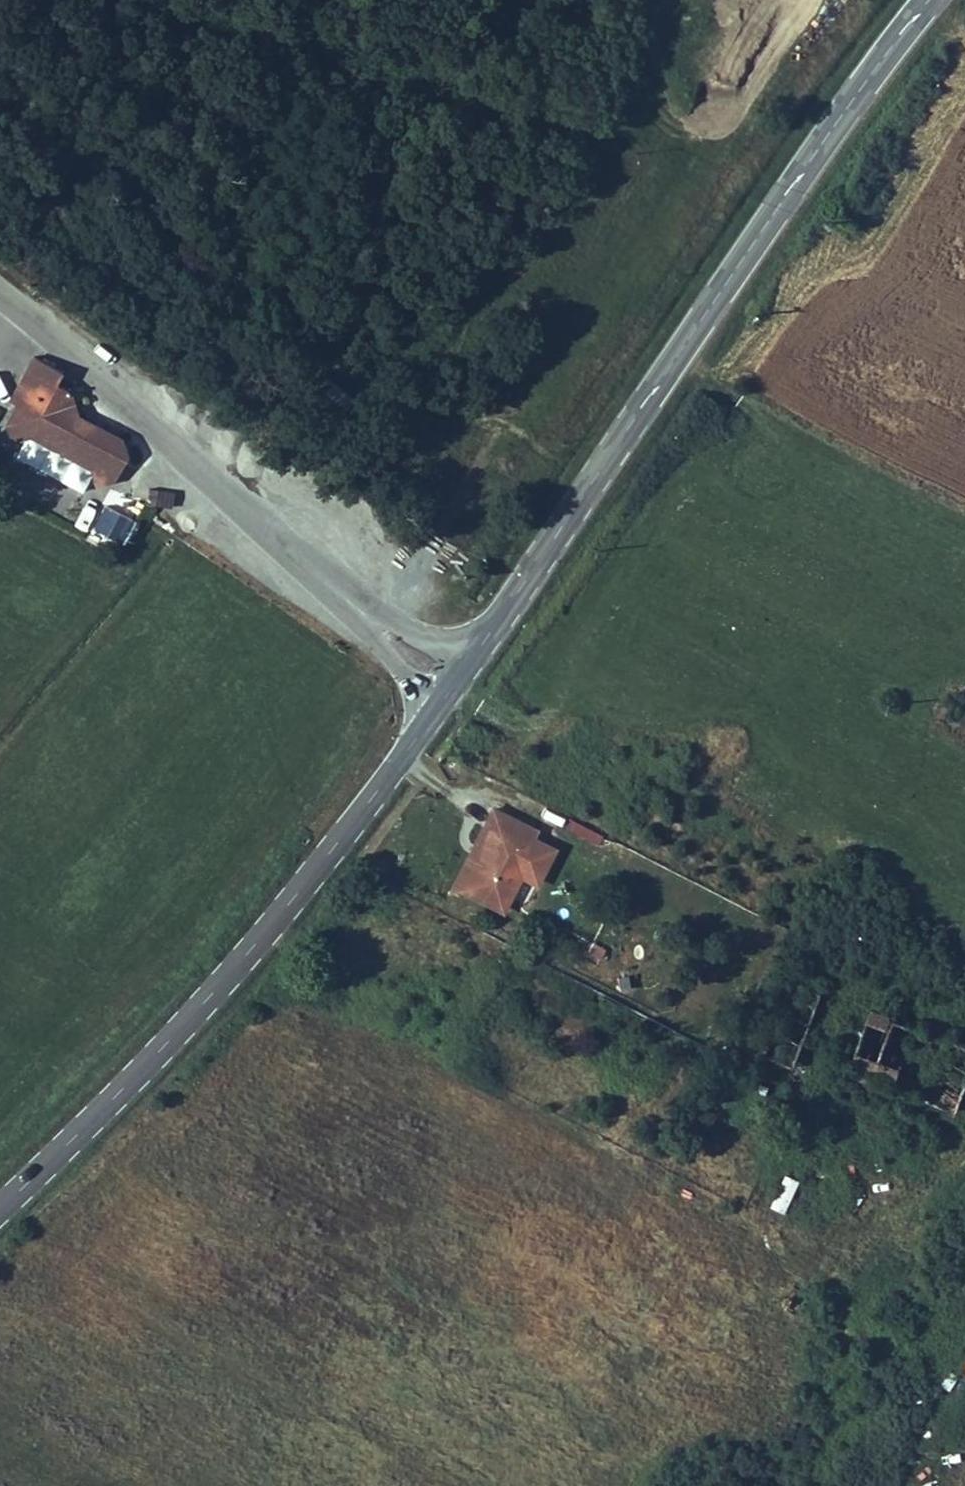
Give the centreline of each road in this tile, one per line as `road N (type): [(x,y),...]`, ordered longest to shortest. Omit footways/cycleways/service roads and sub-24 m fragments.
road 1 (secondary): [(456,683),(785,195),(930,0)]
road 2 (secondary): [(0,1209),(248,952),(456,683)]
road 3 (tertiary): [(456,683),(0,287)]

